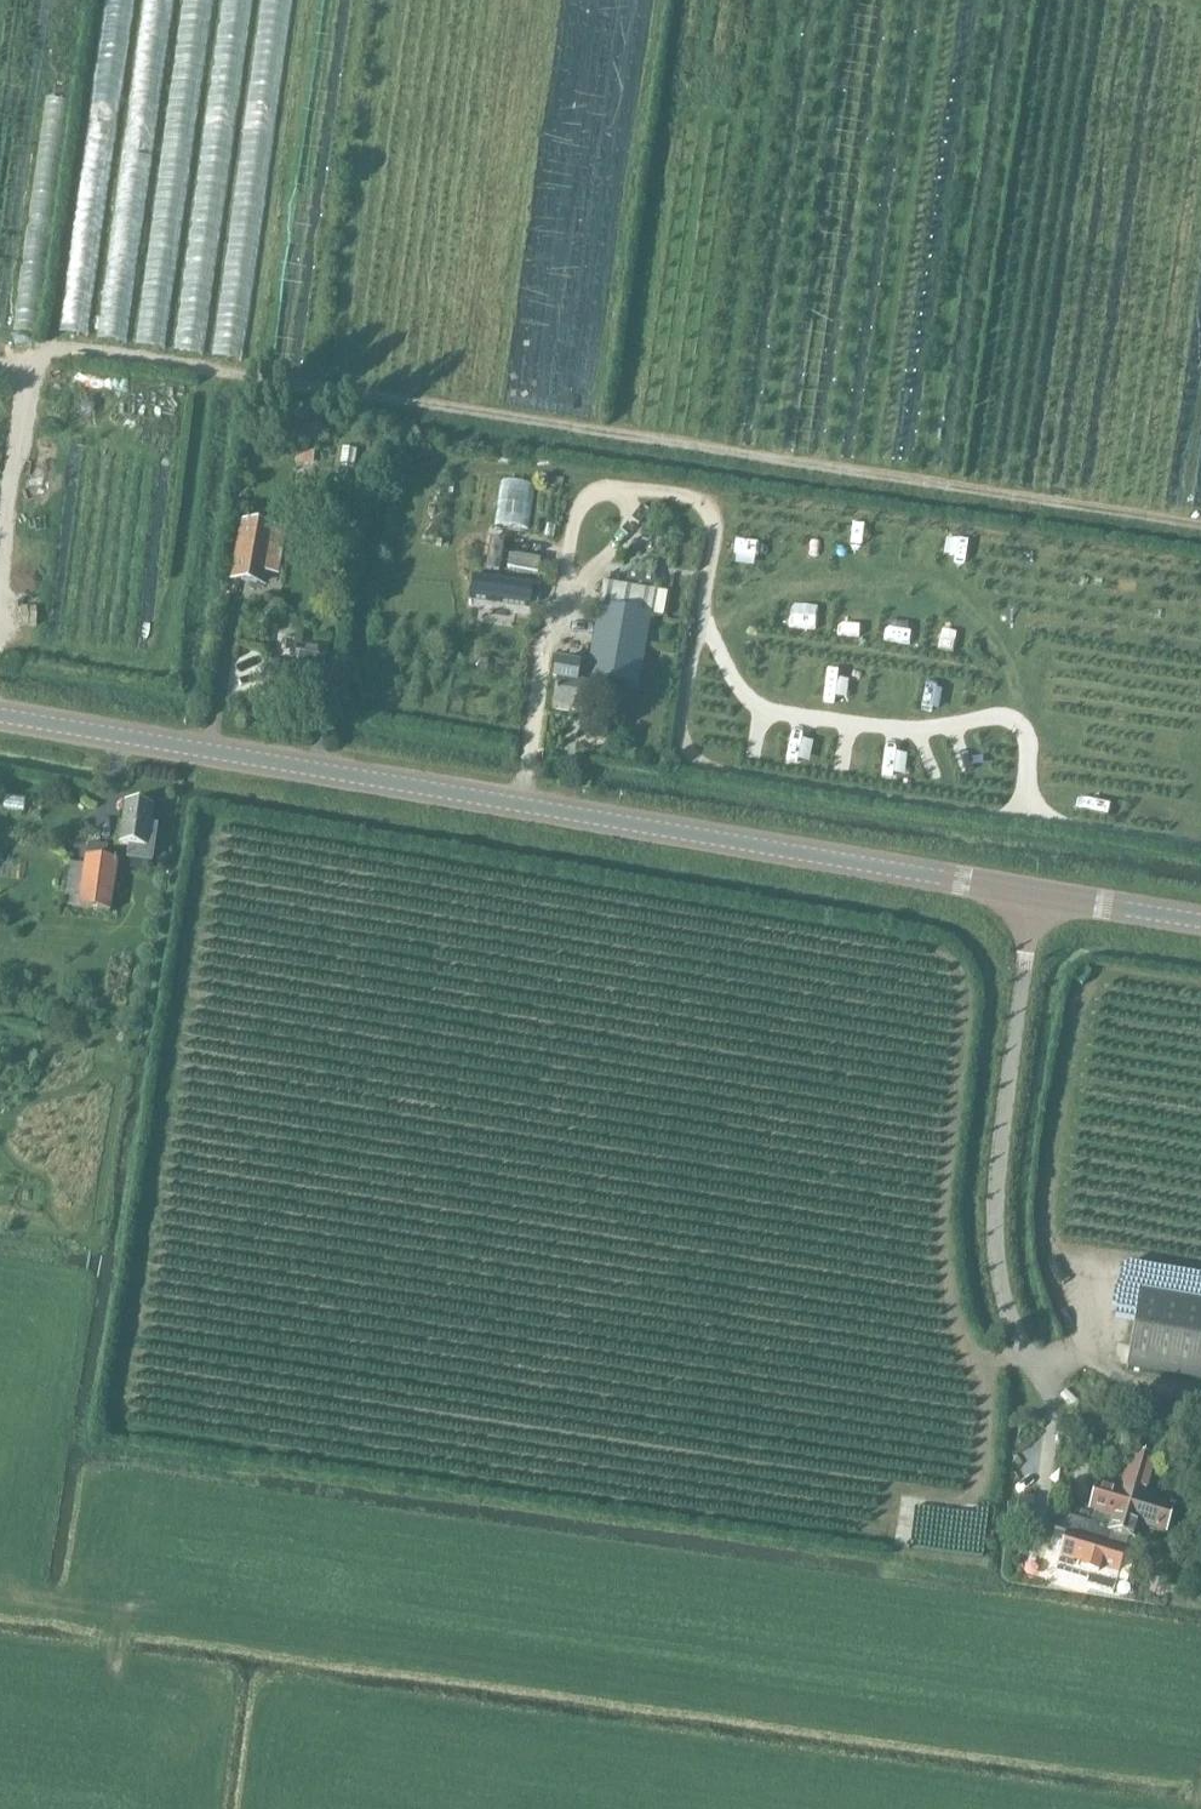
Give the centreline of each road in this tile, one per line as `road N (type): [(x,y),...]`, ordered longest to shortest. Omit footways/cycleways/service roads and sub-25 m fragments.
road 1 (tertiary): [(1200,919),(0,720)]

